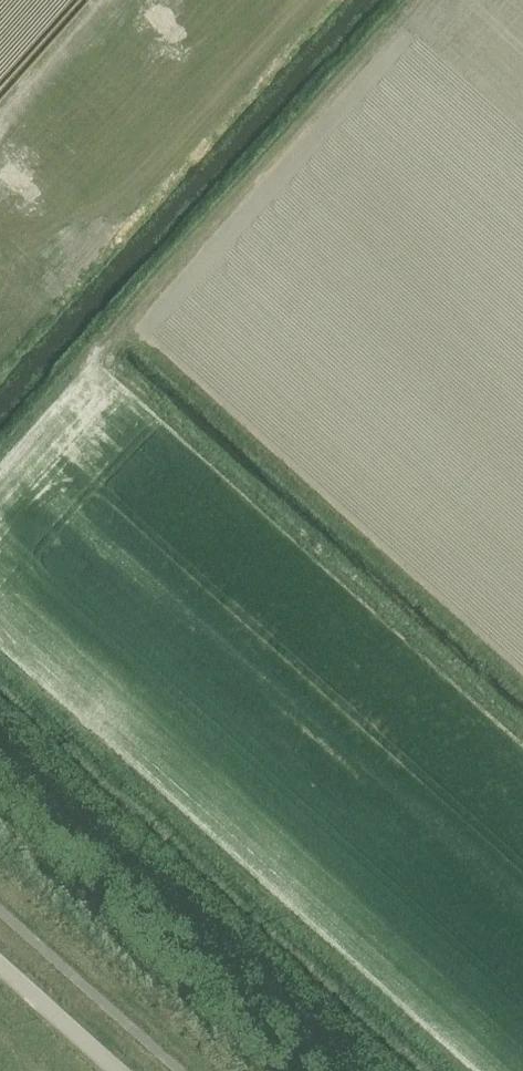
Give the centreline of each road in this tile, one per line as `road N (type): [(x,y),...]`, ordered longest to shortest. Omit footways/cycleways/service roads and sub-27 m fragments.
road 1 (unclassified): [(111,1070),(0,971)]

